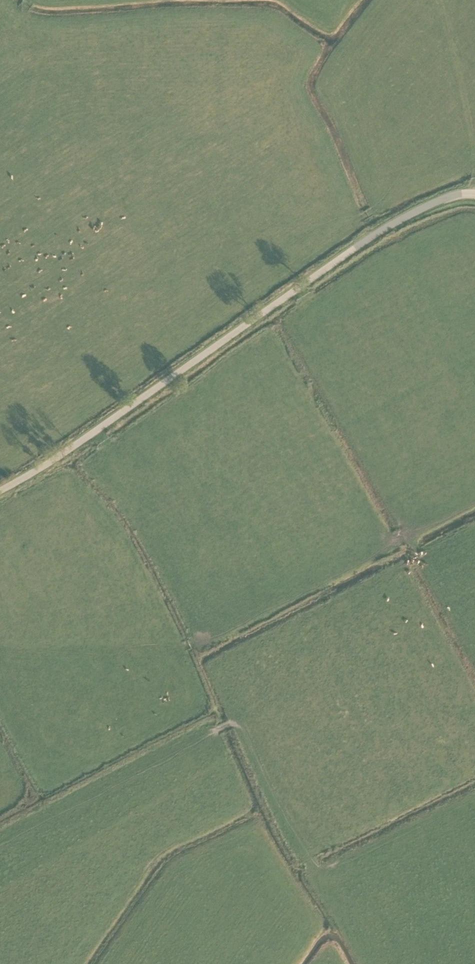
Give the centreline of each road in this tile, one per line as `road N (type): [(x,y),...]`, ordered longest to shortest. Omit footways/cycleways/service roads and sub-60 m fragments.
road 1 (unclassified): [(0,491),(58,459),(386,228),(433,204),(474,196)]

